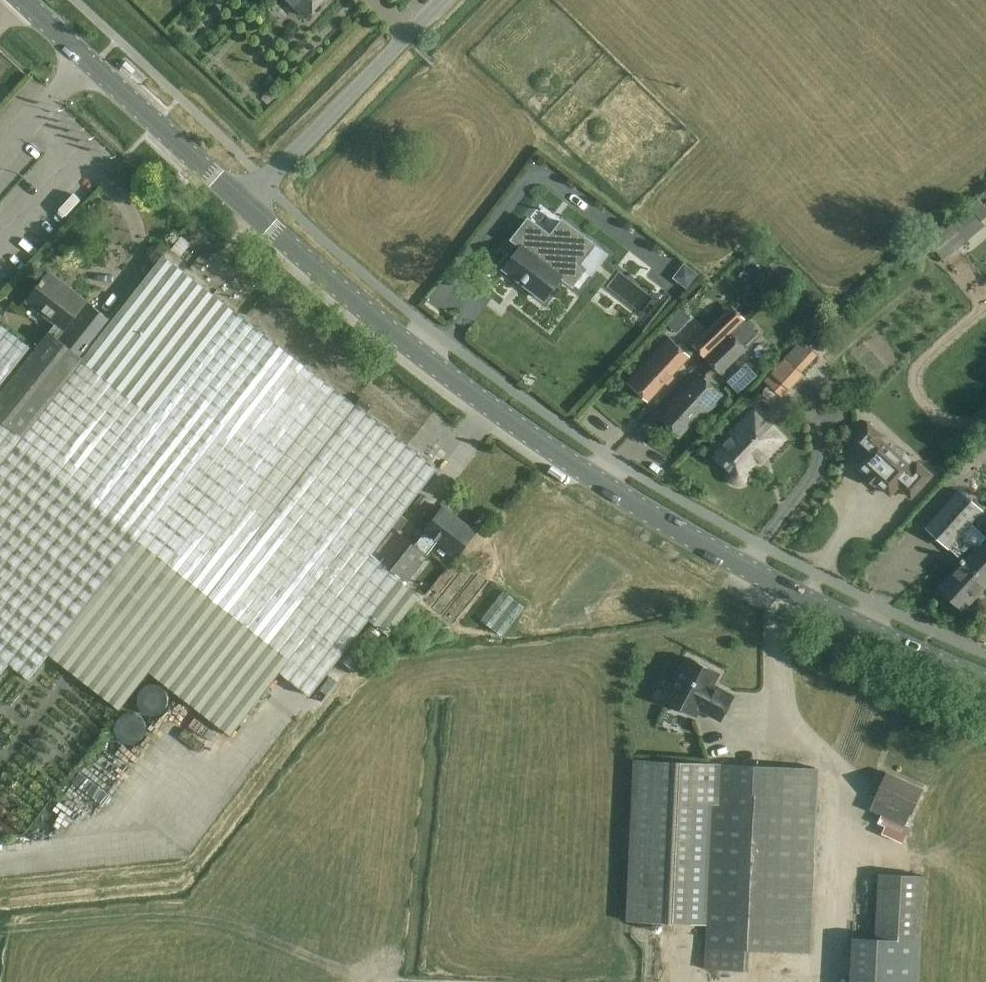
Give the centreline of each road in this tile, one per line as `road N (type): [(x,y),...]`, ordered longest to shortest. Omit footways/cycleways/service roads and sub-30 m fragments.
road 1 (tertiary): [(985,673),(850,624),(588,477),(424,363),(241,207)]
road 2 (tertiary): [(241,207),(19,0)]
road 3 (unclassified): [(241,207),(442,0)]

